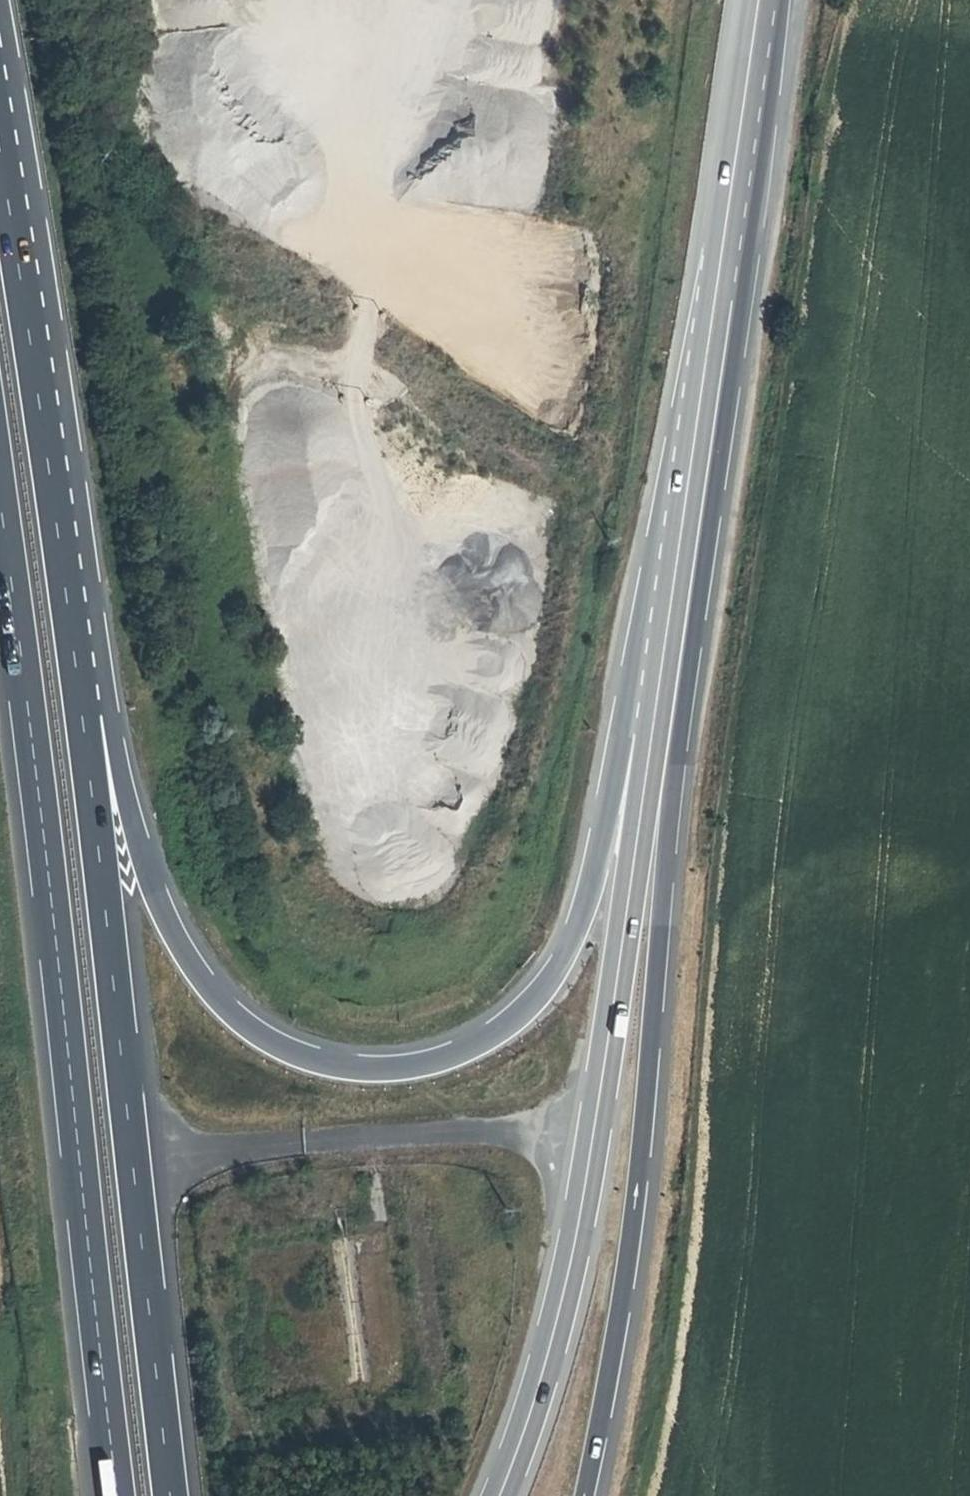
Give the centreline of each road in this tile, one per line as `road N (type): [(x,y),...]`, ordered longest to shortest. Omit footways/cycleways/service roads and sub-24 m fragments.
road 1 (motorway): [(656,703),(626,729),(577,923),(527,1002),(476,1041),(415,1063),(346,1064),(293,1049),(220,999),(156,890),(123,775),(44,410)]
road 2 (motorway): [(585,1495),(640,1179),(677,751),(712,507),(716,300)]
road 3 (motorway): [(168,1495),(44,410)]
road 4 (motorway): [(0,502),(119,1495)]
road 5 (primary): [(656,703),(577,1230),(541,1379),(498,1495)]
road 6 (primary): [(716,300),(656,703)]
road 7 (primary): [(759,0),(716,300)]
road 8 (motorway): [(44,410),(0,135)]

